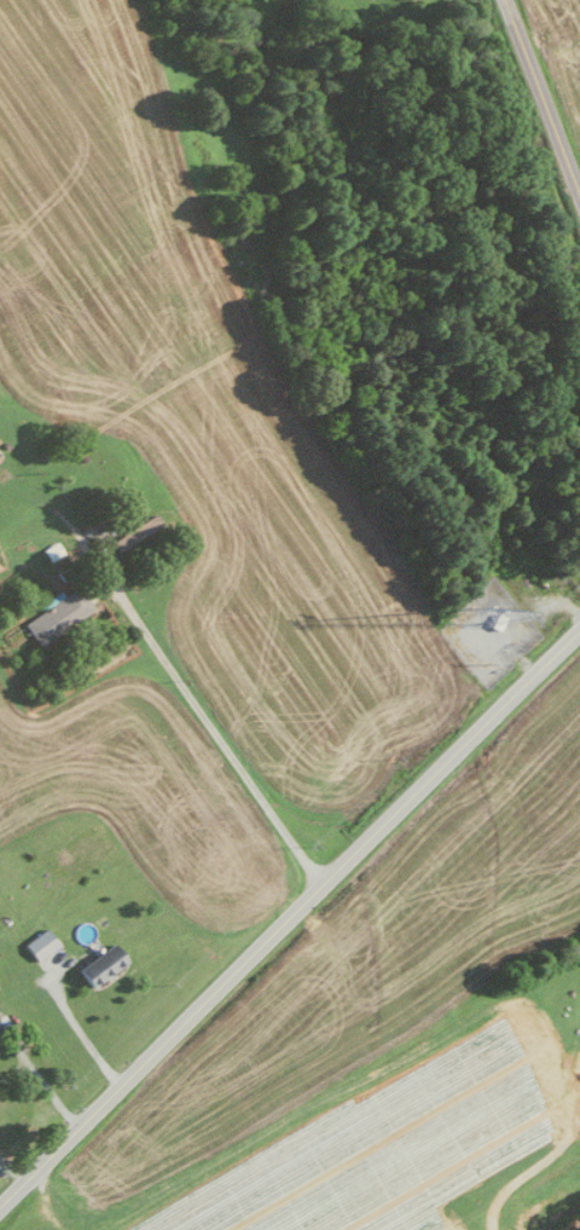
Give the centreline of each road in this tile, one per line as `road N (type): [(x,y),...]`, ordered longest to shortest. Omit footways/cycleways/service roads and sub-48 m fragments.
road 1 (primary): [(0,1204),(579,628)]
road 2 (tertiary): [(579,199),(504,0)]

